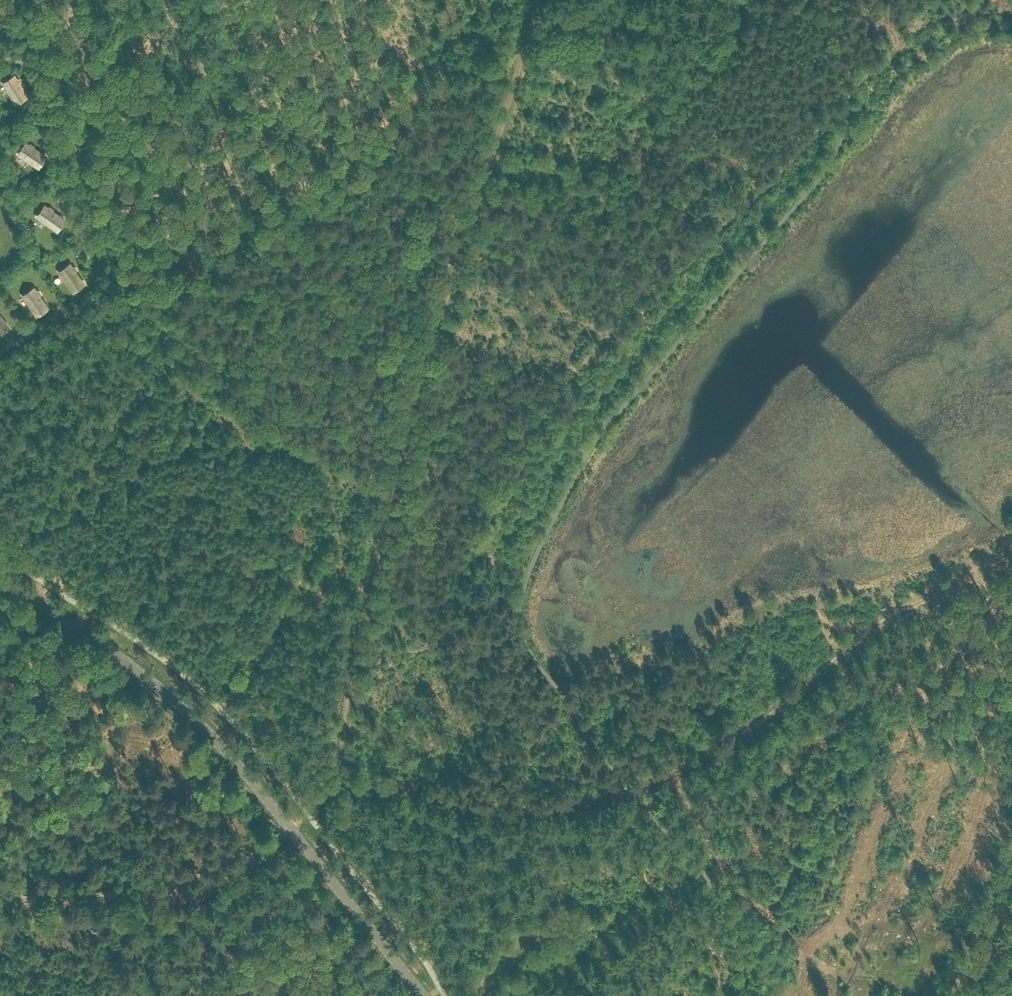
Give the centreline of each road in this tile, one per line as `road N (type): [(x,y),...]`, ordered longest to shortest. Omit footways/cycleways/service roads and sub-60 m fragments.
road 1 (track): [(353,679),(382,508),(535,0)]
road 2 (tertiary): [(425,995),(263,793),(122,655),(0,571)]
road 3 (track): [(1007,562),(902,601),(766,720),(629,790)]
road 4 (track): [(0,899),(203,889),(337,785)]
road 5 (track): [(431,794),(530,813),(589,806),(629,790)]
road 6 (unclassified): [(947,995),(1011,833)]

